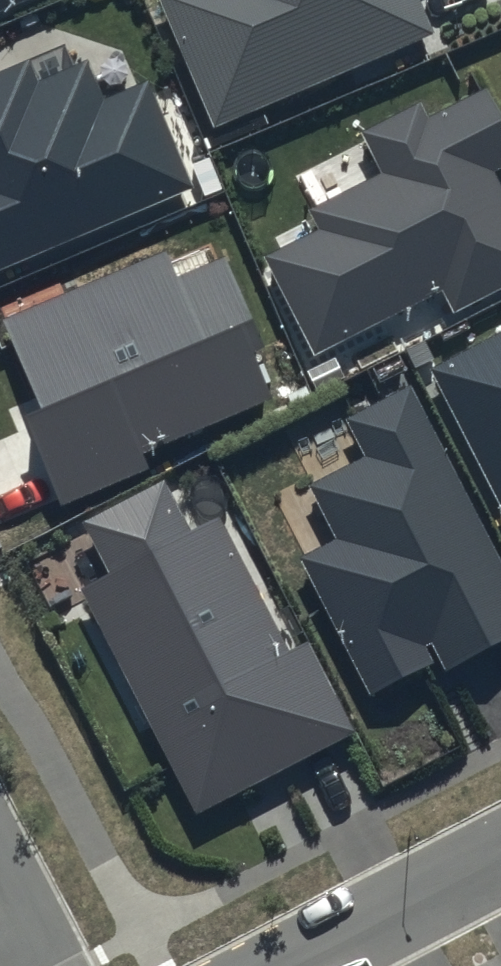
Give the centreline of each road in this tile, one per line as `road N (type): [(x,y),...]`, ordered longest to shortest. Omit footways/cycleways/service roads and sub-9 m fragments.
road 1 (residential): [(287,965),(500,855)]

